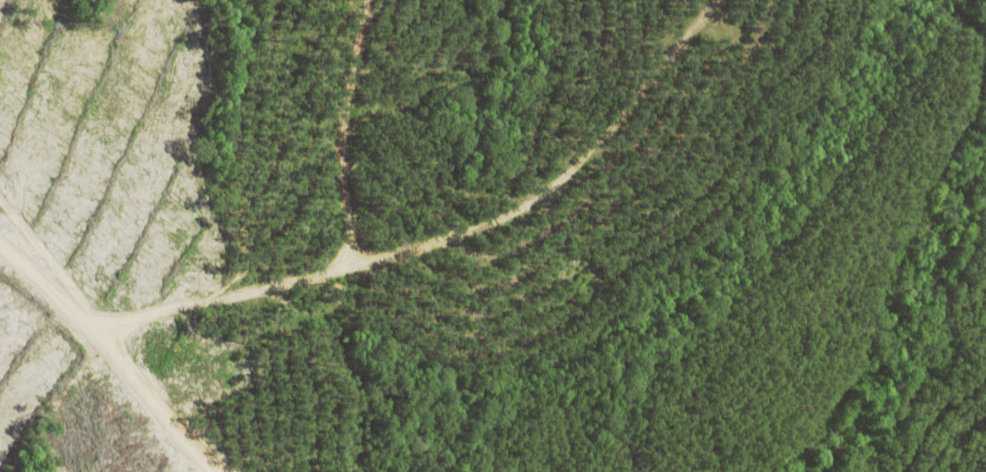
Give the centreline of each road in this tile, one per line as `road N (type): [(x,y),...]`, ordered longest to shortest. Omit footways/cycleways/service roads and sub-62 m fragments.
road 1 (residential): [(355,471),(0,235)]

